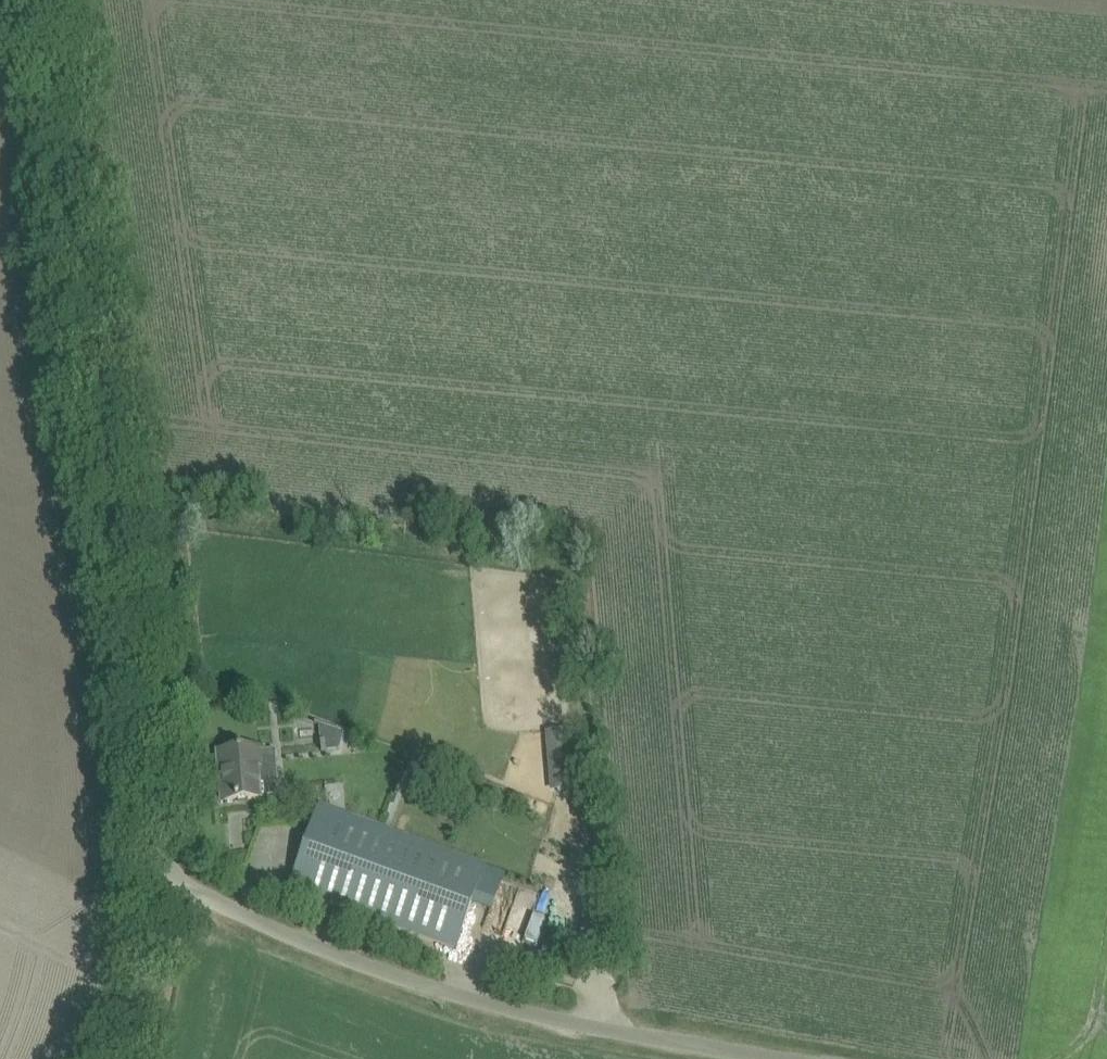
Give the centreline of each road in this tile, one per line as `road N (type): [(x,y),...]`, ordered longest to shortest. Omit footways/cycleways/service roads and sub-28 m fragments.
road 1 (unclassified): [(156,877),(137,654),(42,0)]
road 2 (unclassified): [(778,1058),(563,1021),(451,992),(291,937),(156,877)]
road 3 (unclassified): [(121,1058),(140,1004),(156,877)]

